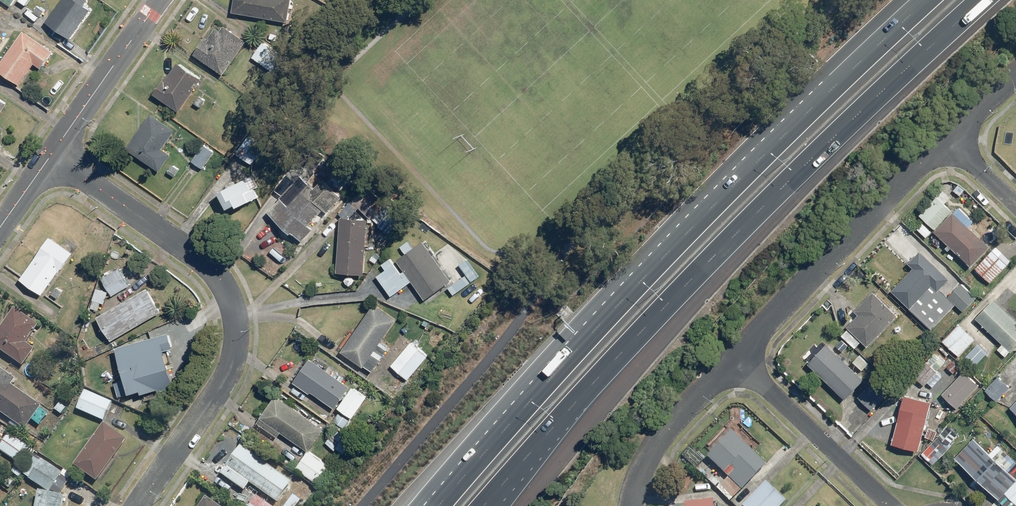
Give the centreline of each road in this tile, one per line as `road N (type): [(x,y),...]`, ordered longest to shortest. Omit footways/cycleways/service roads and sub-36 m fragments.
road 1 (motorway): [(992,0),(712,263),(493,505)]
road 2 (motorway): [(446,482),(679,227),(919,0)]
road 3 (residential): [(136,505),(225,379),(237,345),(236,313),(225,285),(203,263),(50,159)]
road 4 (residential): [(742,357),(949,141)]
road 5 (residential): [(891,505),(742,357)]
road 6 (residential): [(159,0),(50,159)]
road 7 (residential): [(635,505),(659,442),(742,357)]

